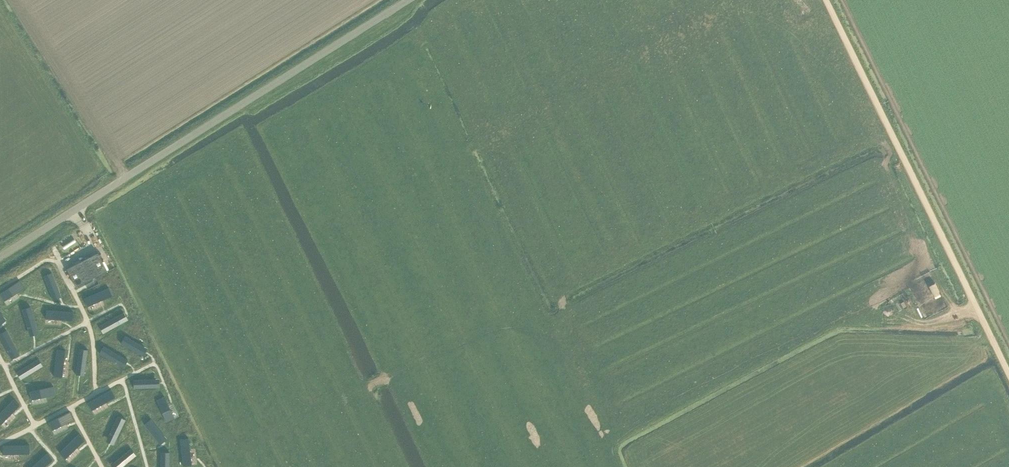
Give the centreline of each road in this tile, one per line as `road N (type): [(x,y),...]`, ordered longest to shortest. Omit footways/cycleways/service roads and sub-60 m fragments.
road 1 (unclassified): [(410,0),(0,256)]
road 2 (unclassified): [(1008,374),(826,0)]
road 3 (track): [(11,0),(124,178)]

